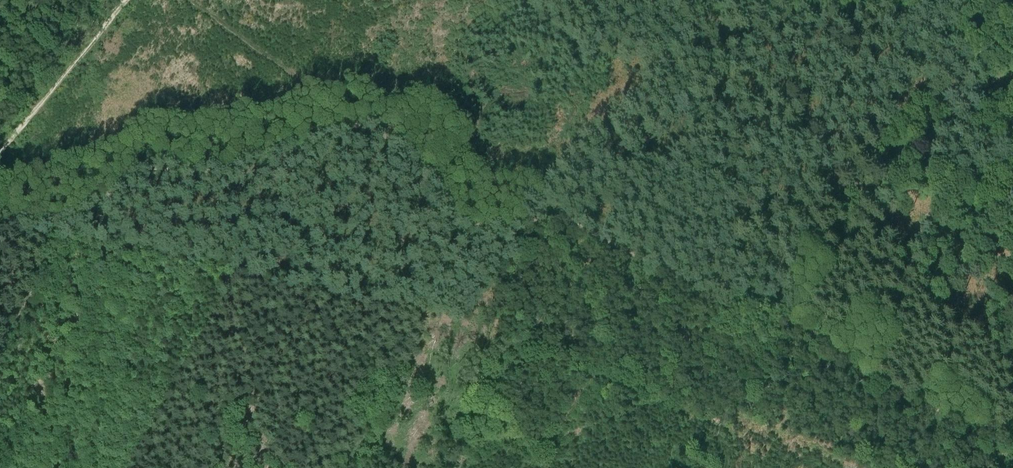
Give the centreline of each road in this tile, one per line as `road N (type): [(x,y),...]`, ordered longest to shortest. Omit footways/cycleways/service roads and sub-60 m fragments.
road 1 (track): [(360,125),(399,146),(463,221),(567,221),(703,294),(802,322)]
road 2 (track): [(802,322),(806,256),(832,191),(959,35)]
road 3 (track): [(46,219),(93,203),(140,170),(223,168),(360,125)]
road 4 (track): [(959,35),(889,8),(766,24),(658,0)]
road 5 (track): [(802,322),(899,393),(1012,432)]
road 6 (track): [(129,0),(0,154)]
road 7 (track): [(0,361),(27,320),(46,219)]

